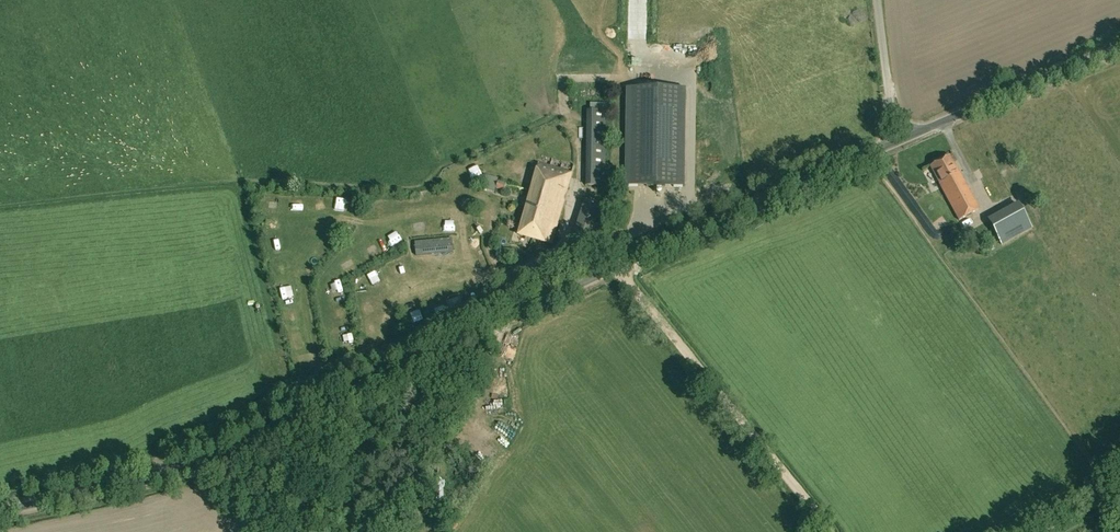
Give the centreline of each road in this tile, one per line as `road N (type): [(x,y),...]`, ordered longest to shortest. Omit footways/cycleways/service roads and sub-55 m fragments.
road 1 (unclassified): [(0,511),(196,467),(883,147)]
road 2 (track): [(616,267),(827,531)]
road 3 (unclassified): [(921,131),(1119,51)]

